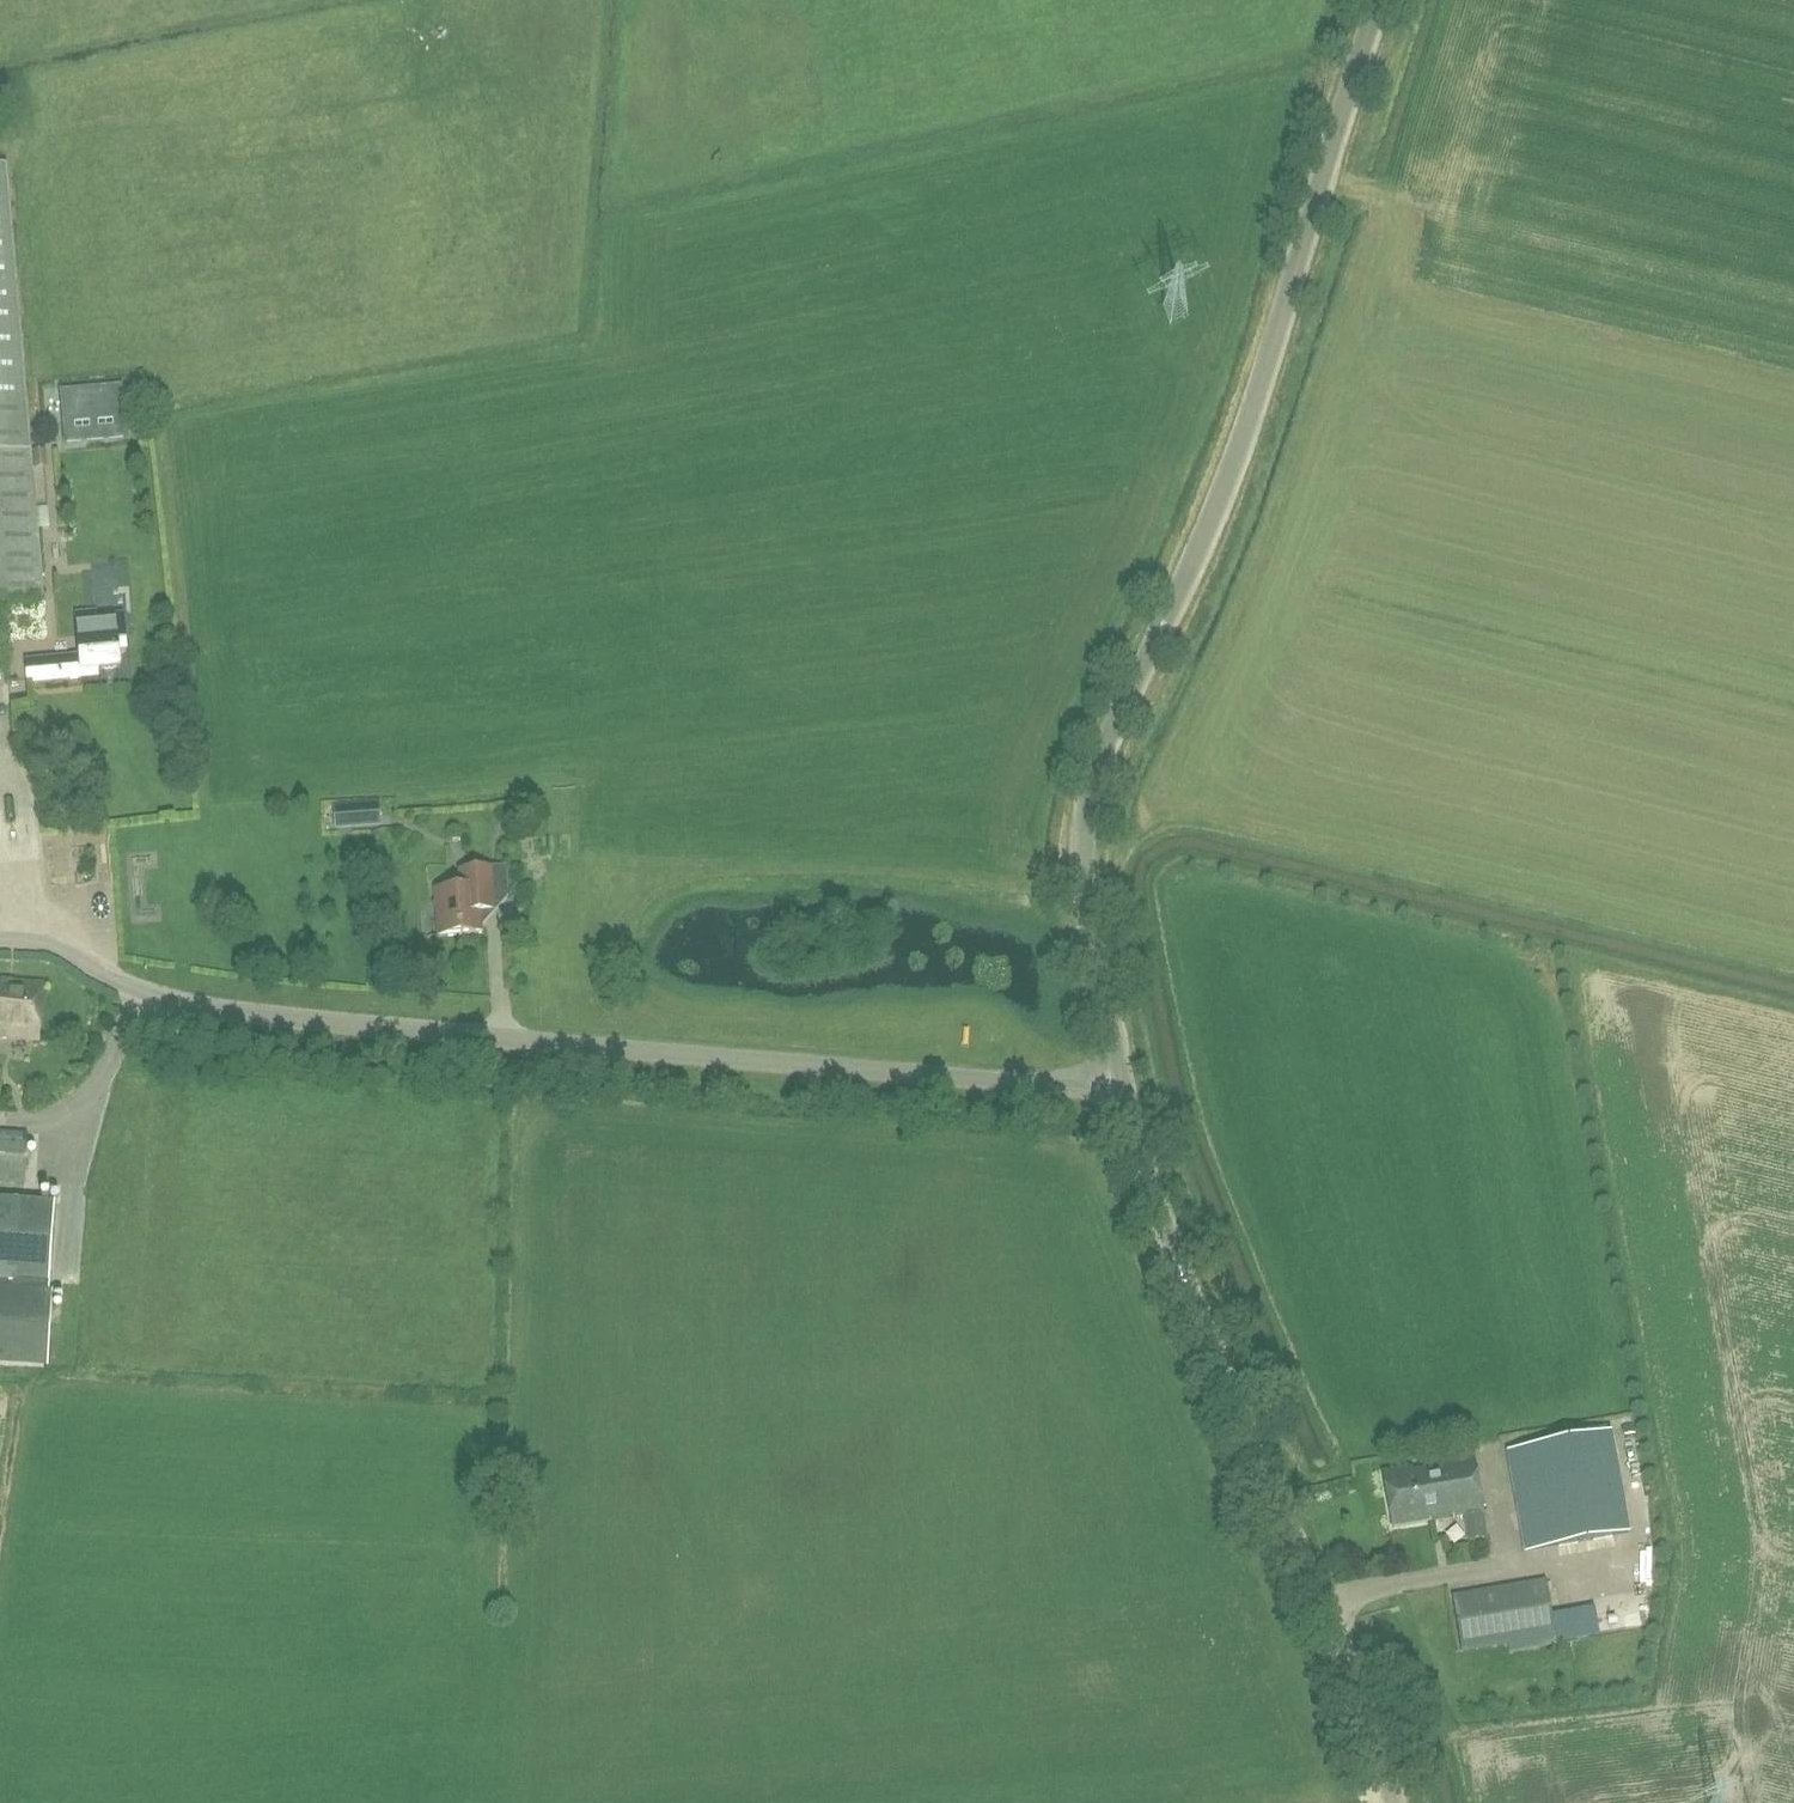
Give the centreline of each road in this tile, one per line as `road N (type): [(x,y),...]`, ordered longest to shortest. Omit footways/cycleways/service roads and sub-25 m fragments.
road 1 (tertiary): [(1394,1802),(1151,1185),(1087,935),(1083,863),(1092,778),(1249,422),(1383,0)]

